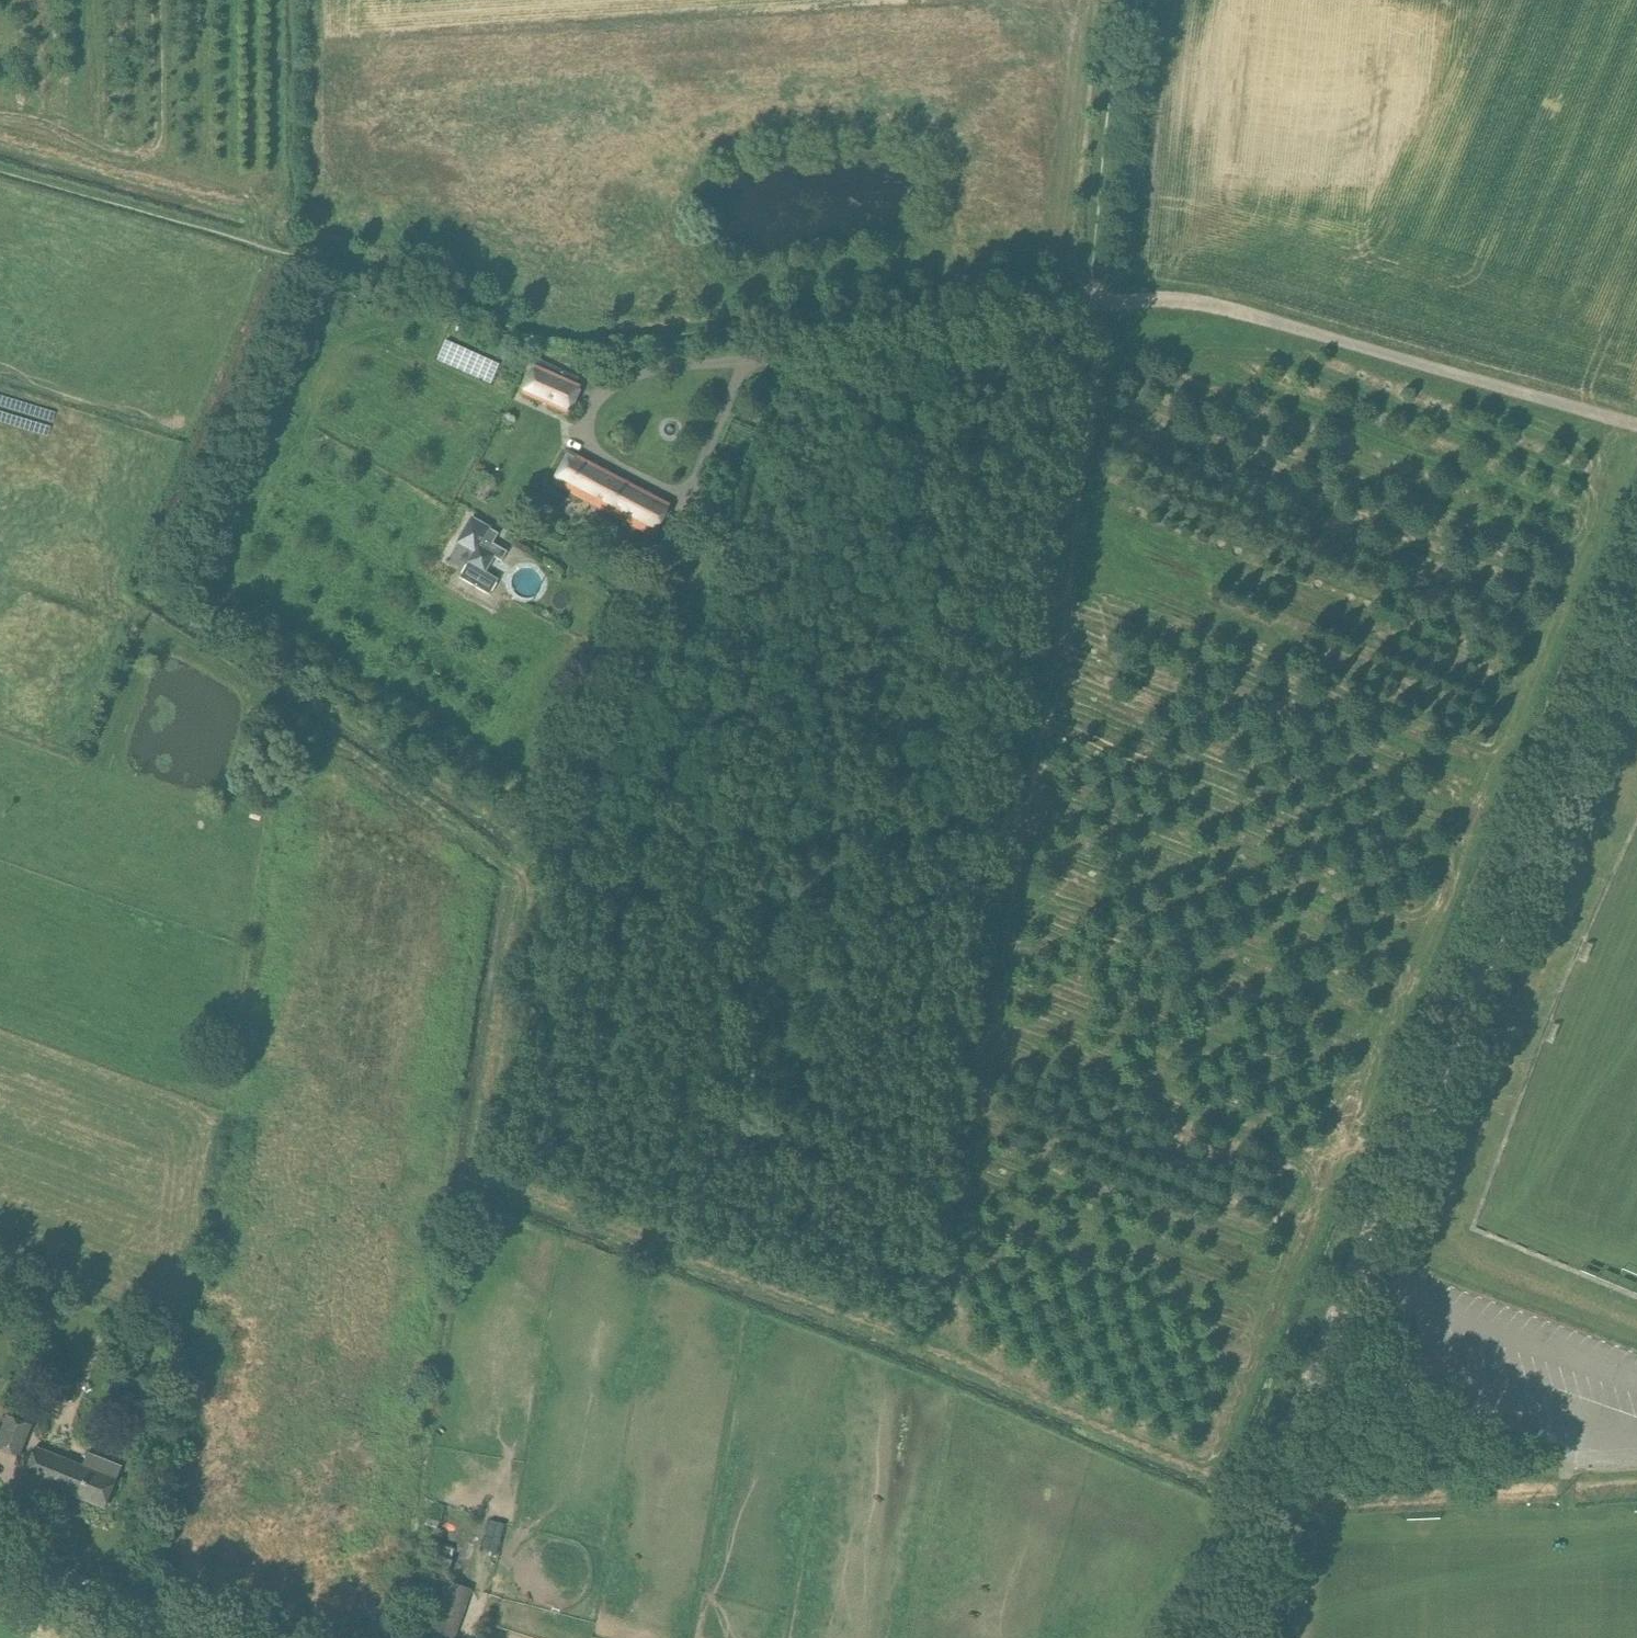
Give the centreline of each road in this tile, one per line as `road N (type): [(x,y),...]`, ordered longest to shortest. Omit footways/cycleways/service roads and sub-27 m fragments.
road 1 (unclassified): [(1213,1637),(1636,606)]
road 2 (track): [(1113,296),(1192,298),(1636,423)]
road 3 (track): [(643,372),(1113,296)]
road 4 (track): [(746,358),(696,479),(682,490),(607,461),(592,447),(587,408),(598,386),(643,372)]
road 5 (track): [(1083,74),(1062,215),(1080,272),(1113,296)]
road 6 (unclassified): [(202,1637),(0,1559)]

